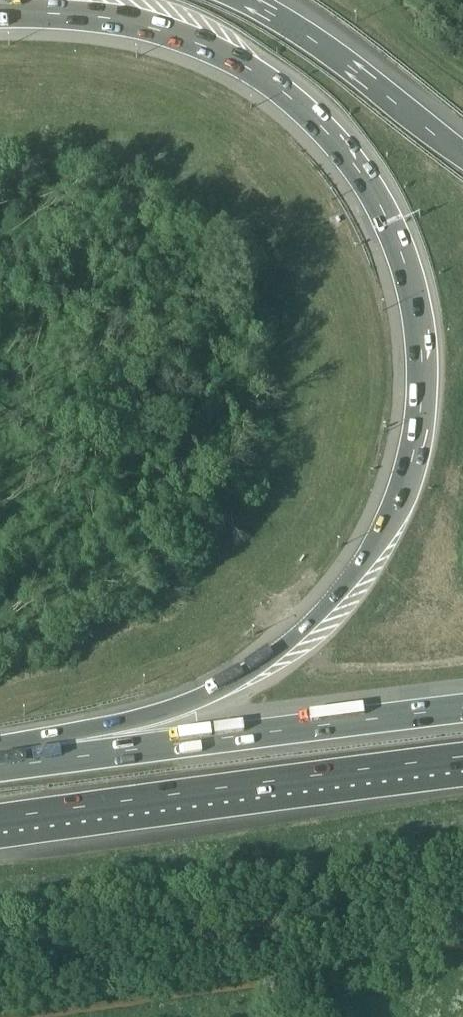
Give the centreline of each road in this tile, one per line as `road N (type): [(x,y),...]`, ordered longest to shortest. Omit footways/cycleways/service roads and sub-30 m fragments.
road 1 (motorway): [(0,14),(106,17),(202,44),(247,65),(327,130),(358,167),(403,256),(417,303),(423,414),(395,507),(351,582),(303,634),(243,679),(192,703),(120,724),(0,743)]
road 2 (motorway): [(0,819),(462,759)]
road 3 (motorway): [(462,708),(0,767)]
road 4 (motorway): [(462,150),(308,36),(242,0)]

